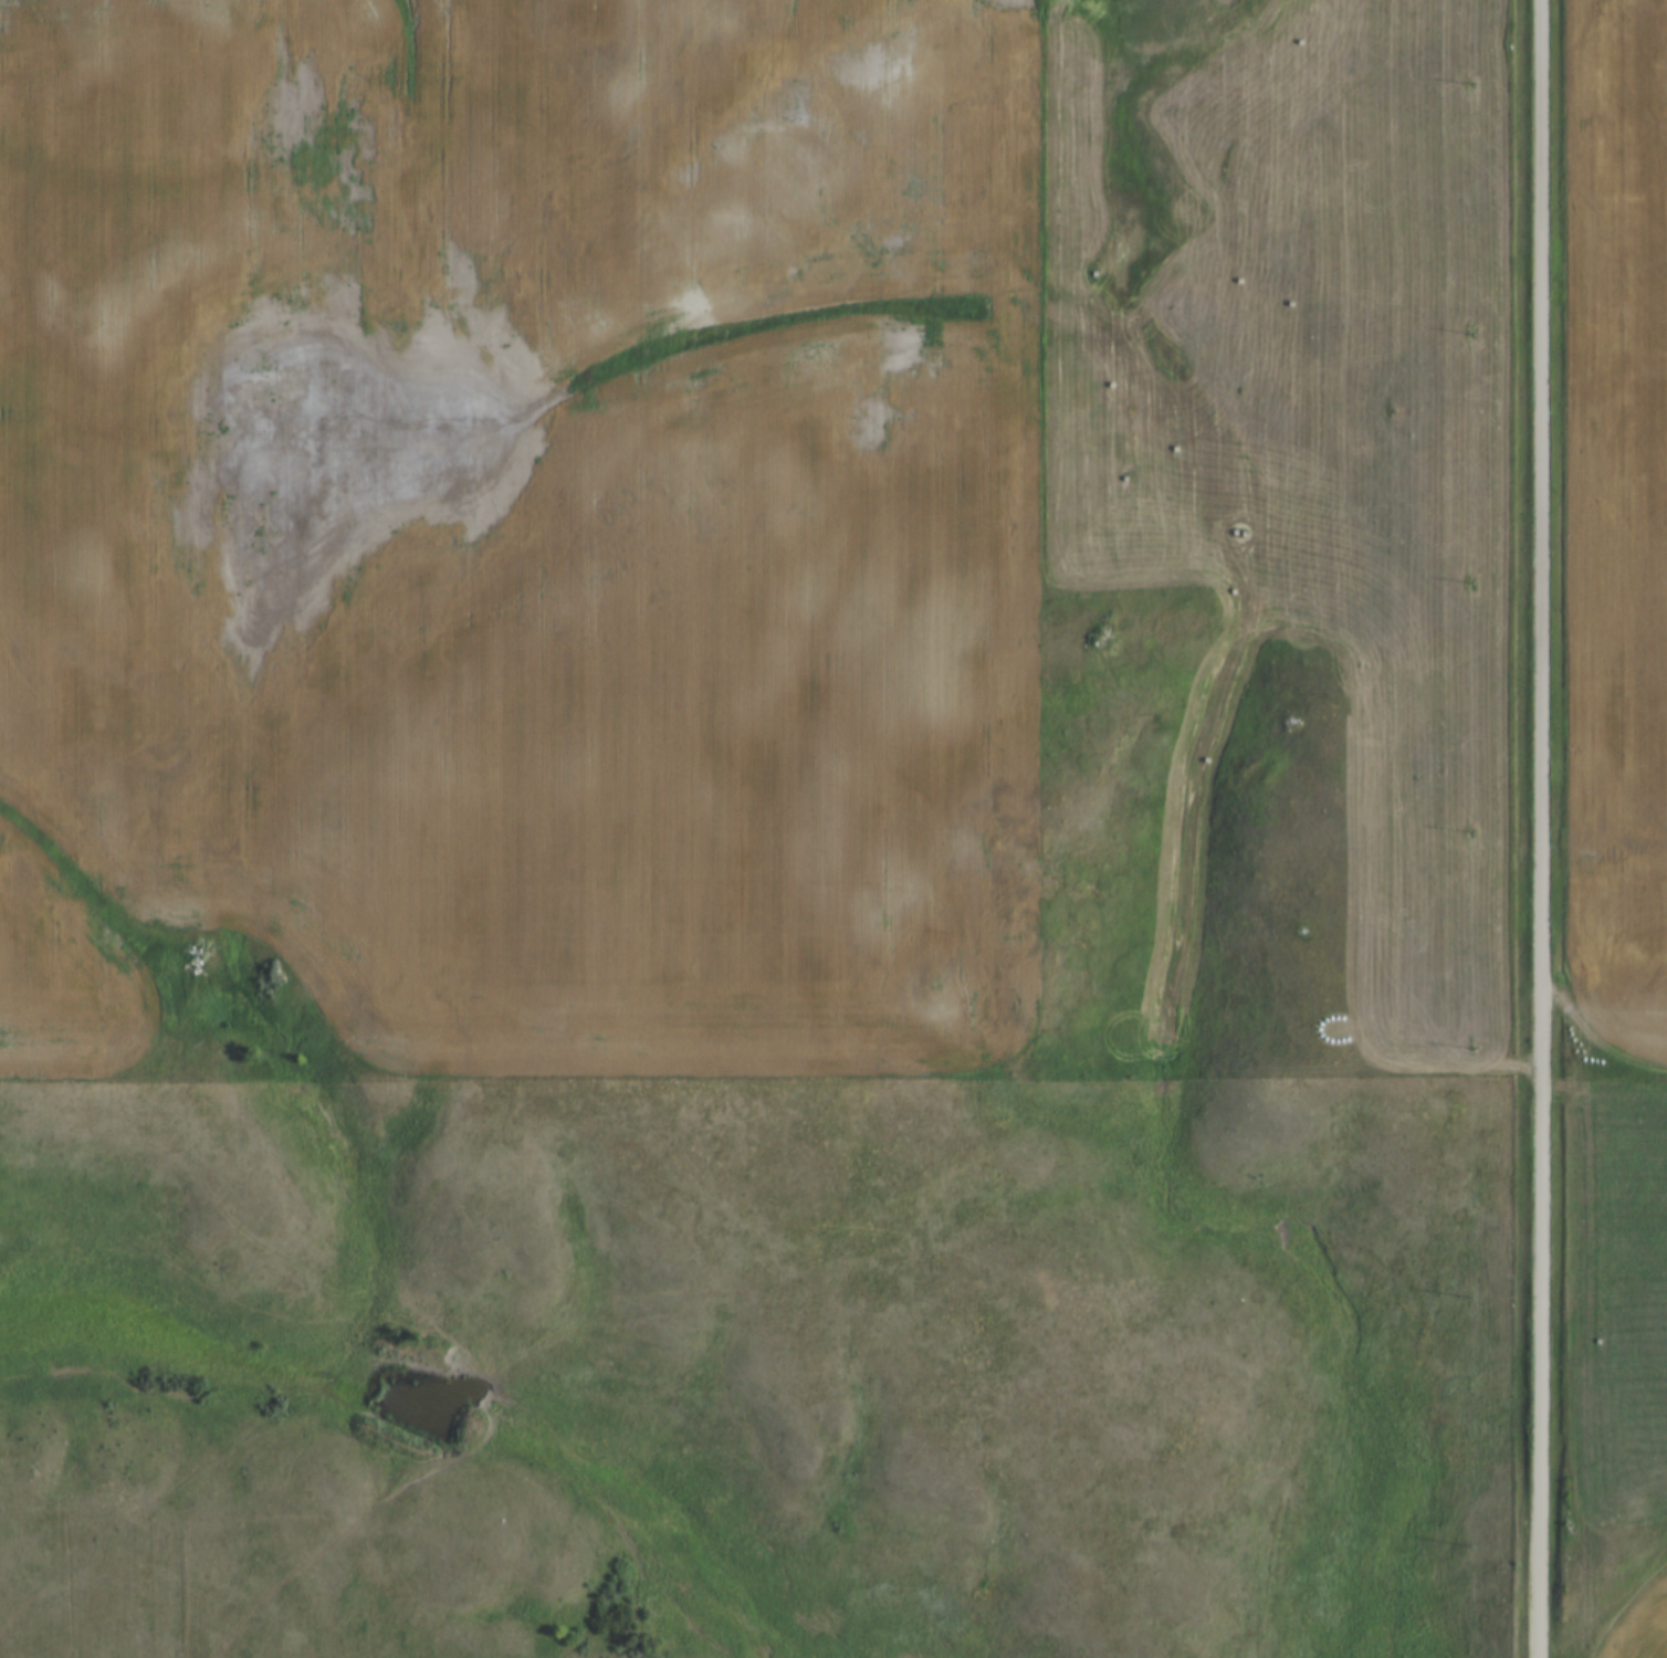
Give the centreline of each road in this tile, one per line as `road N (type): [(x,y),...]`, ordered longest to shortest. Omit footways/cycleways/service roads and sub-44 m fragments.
road 1 (tertiary): [(1541,1657),(1541,0)]
road 2 (track): [(1543,995),(1575,1001),(1619,1049),(1666,1064)]

